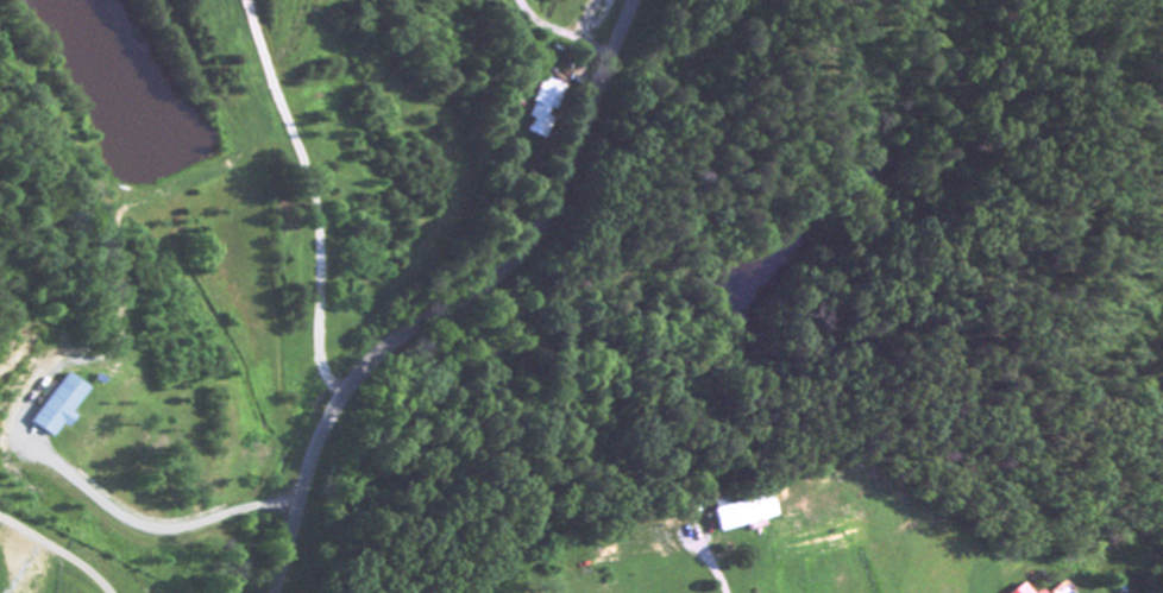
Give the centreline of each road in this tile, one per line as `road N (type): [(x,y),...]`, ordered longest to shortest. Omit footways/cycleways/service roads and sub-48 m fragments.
road 1 (secondary): [(273,592),(309,459),(335,404),(391,342),(485,282),(524,242),(635,0)]

